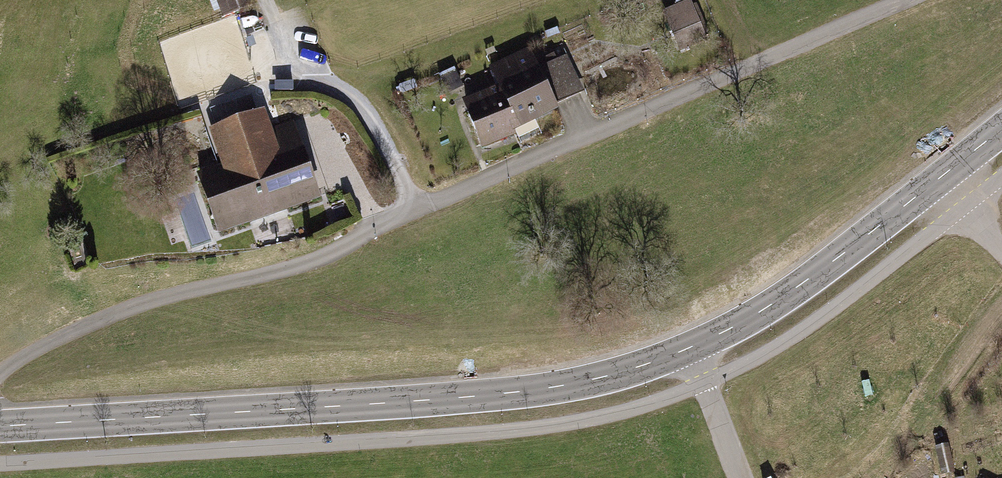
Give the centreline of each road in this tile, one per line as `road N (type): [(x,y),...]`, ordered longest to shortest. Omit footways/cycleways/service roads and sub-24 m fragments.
road 1 (residential): [(0,373),(126,309),(312,263),(904,0)]
road 2 (secondary): [(0,426),(504,394),(602,377),(689,348)]
road 3 (secondary): [(689,348),(766,307),(937,180)]
road 4 (residential): [(740,477),(689,348)]

